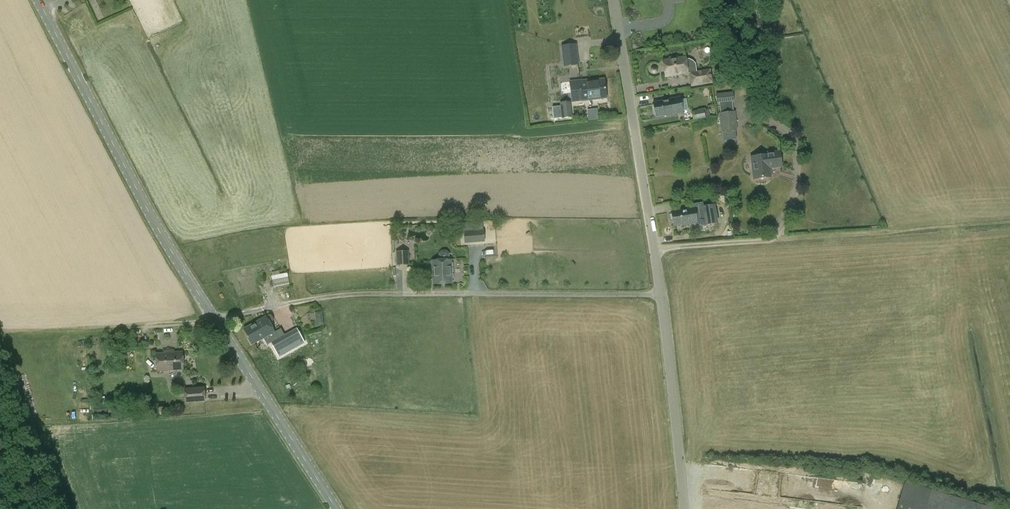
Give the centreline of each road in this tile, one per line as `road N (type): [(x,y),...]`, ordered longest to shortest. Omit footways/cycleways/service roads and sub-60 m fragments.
road 1 (tertiary): [(215,319),(40,0)]
road 2 (track): [(653,249),(1009,224)]
road 3 (unclassified): [(660,294),(614,0)]
road 4 (residential): [(398,294),(660,294)]
road 5 (tertiary): [(335,508),(215,319)]
road 6 (unclassified): [(683,508),(660,294)]
road 7 (residential): [(398,294),(215,319)]

